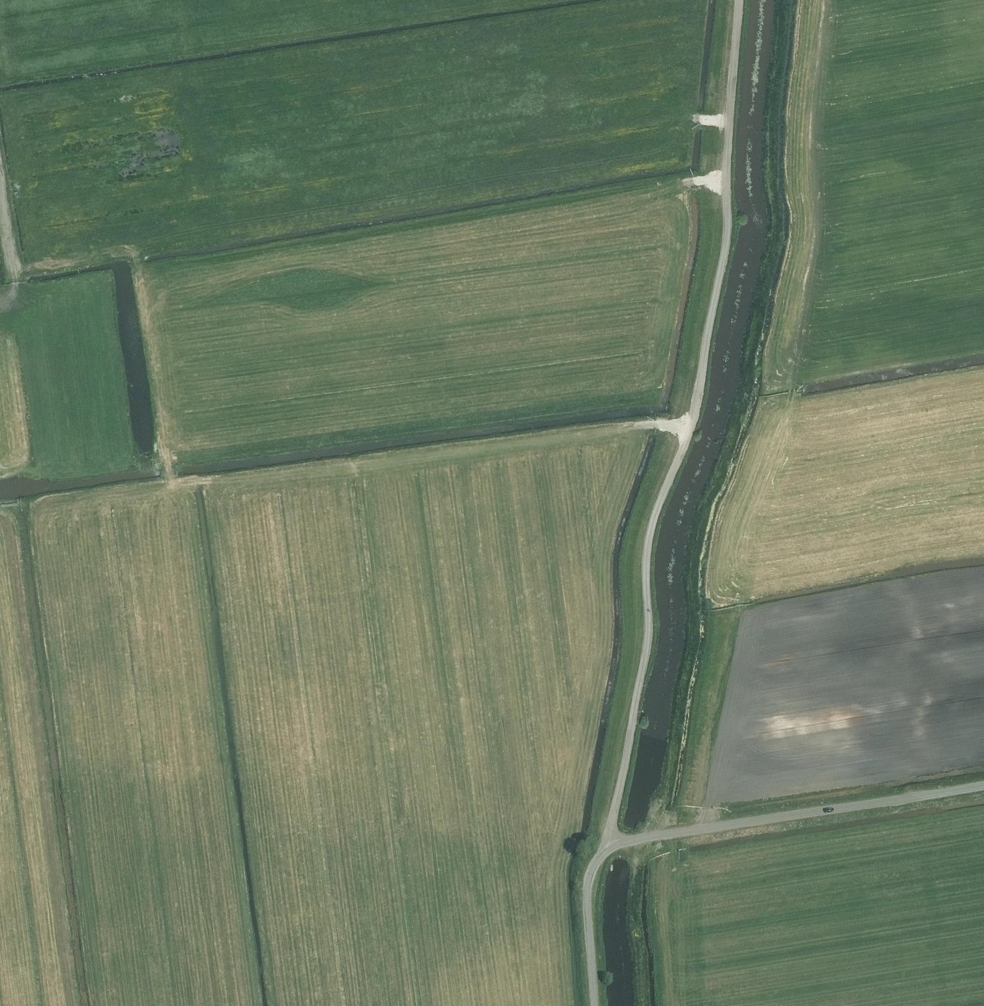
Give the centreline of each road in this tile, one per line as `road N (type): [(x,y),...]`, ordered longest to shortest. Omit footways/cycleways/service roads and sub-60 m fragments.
road 1 (track): [(612,847),(651,638),(647,549),(699,405),(729,235),(727,158),(742,0)]
road 2 (unclassified): [(594,1005),(587,892),(595,865),(612,847),(983,785)]

